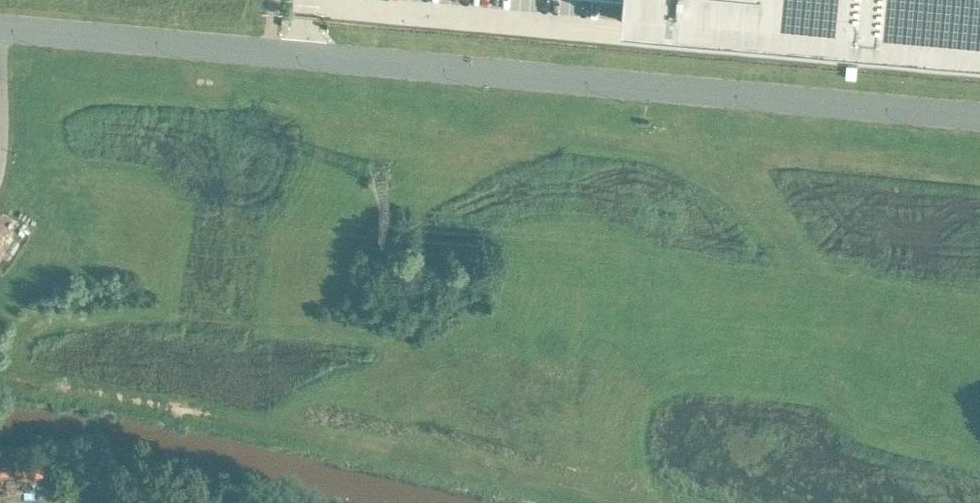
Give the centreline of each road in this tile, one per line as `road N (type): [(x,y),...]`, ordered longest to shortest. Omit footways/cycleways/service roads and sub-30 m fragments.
road 1 (unclassified): [(979,118),(0,29)]

